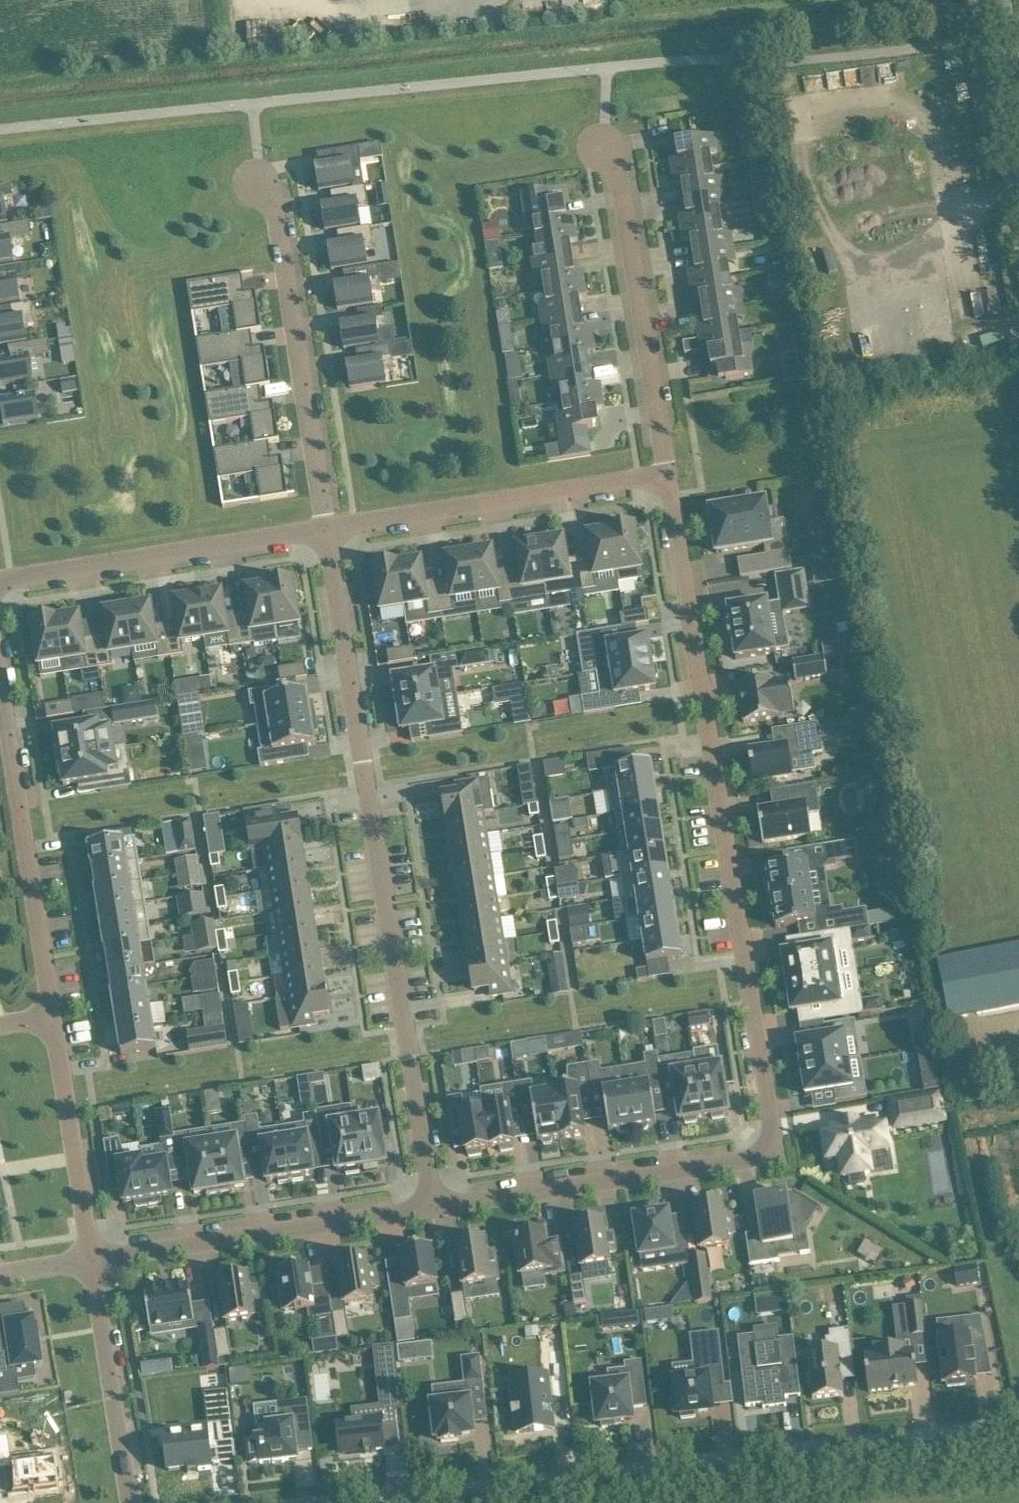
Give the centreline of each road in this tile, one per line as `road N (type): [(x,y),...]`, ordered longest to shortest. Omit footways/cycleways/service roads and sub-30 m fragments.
road 1 (residential): [(435,1211),(748,1161),(768,1149),(773,1130),(670,475)]
road 2 (residential): [(327,529),(435,1211)]
road 3 (tertiary): [(584,1502),(1018,1448)]
road 4 (residential): [(260,174),(278,211),(327,529)]
road 5 (residential): [(670,475),(327,529)]
road 6 (residential): [(92,1262),(435,1211)]
road 7 (residential): [(54,1025),(0,686)]
road 8 (residential): [(670,475),(622,174),(608,147)]
road 9 (residential): [(327,529),(0,580)]
road 10 (residential): [(133,1502),(92,1262)]
road 11 (residential): [(92,1262),(54,1025)]

